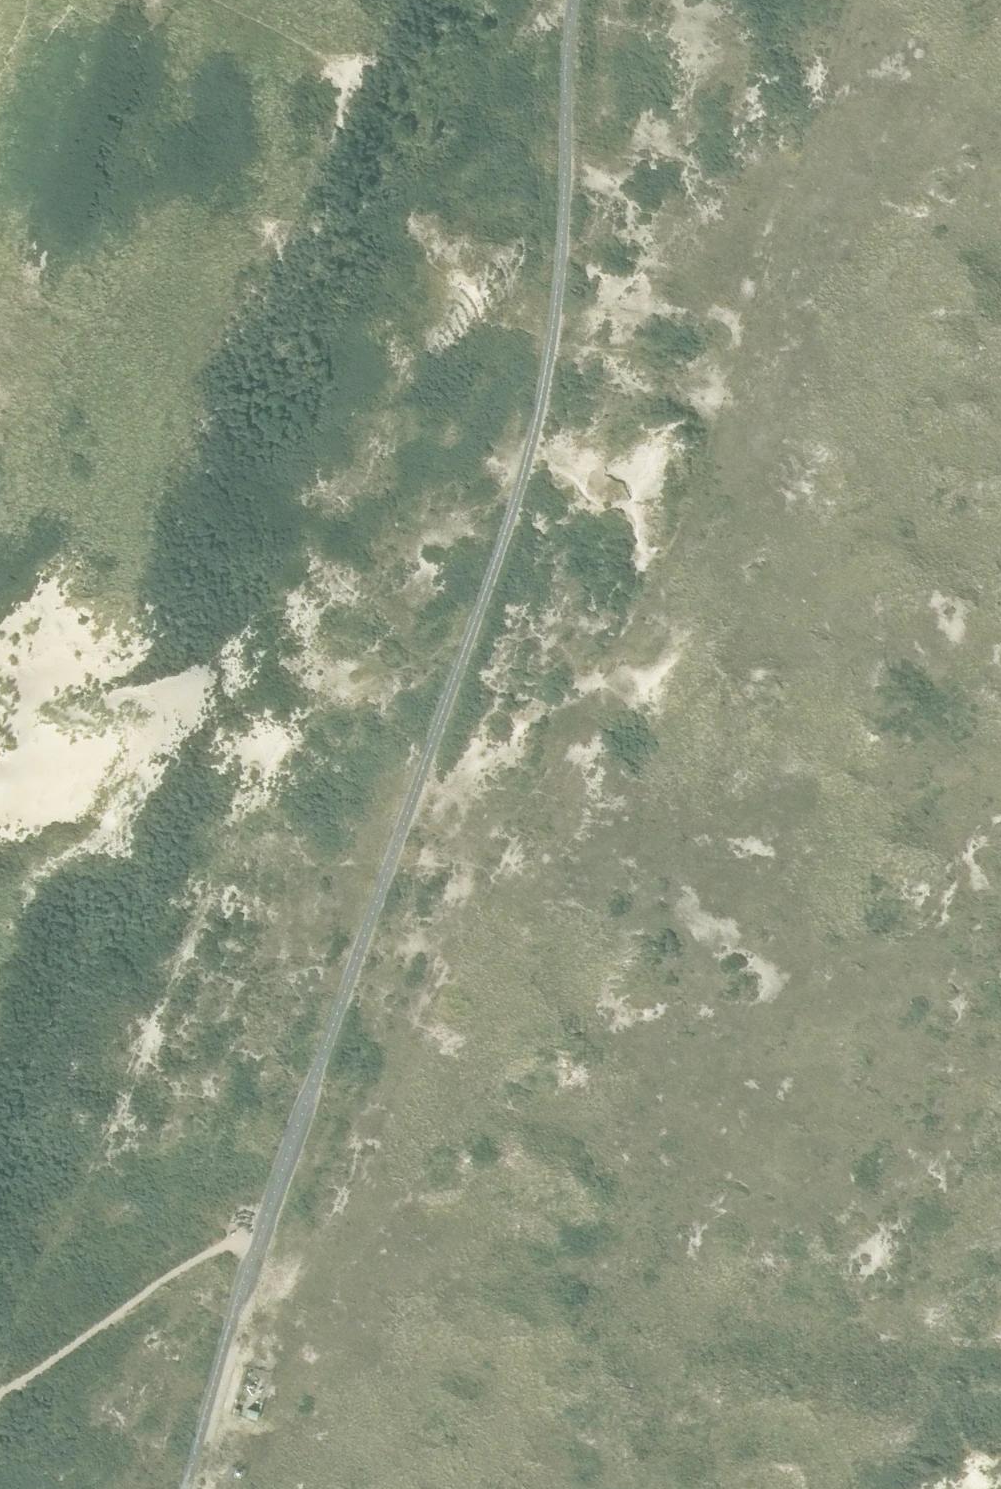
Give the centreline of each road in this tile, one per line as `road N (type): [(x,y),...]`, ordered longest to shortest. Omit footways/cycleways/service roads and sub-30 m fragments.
road 1 (track): [(0,1391),(227,1242),(255,1242)]

